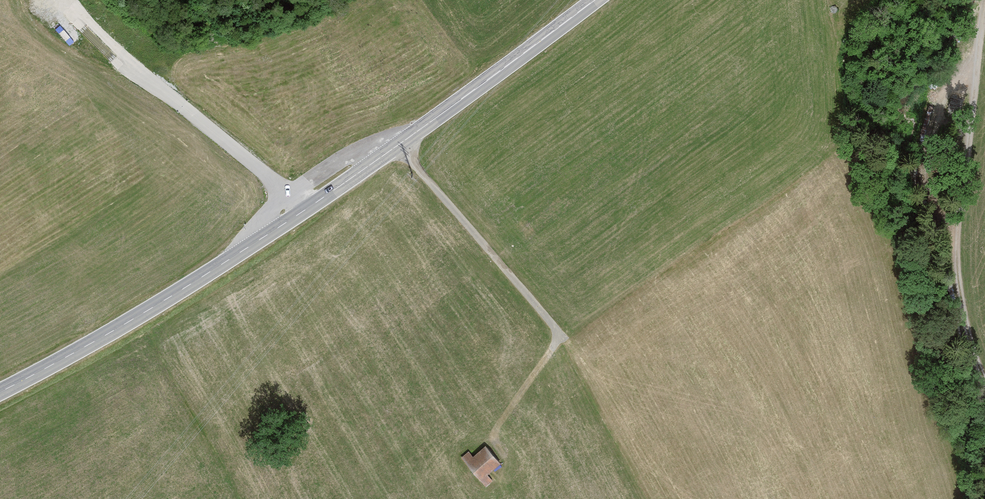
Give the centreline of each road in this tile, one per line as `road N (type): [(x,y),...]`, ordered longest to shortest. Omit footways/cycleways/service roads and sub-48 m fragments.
road 1 (primary): [(593,0),(297,214),(0,391)]
road 2 (track): [(984,3),(955,278),(984,379)]
road 3 (track): [(398,143),(556,334),(476,440)]

